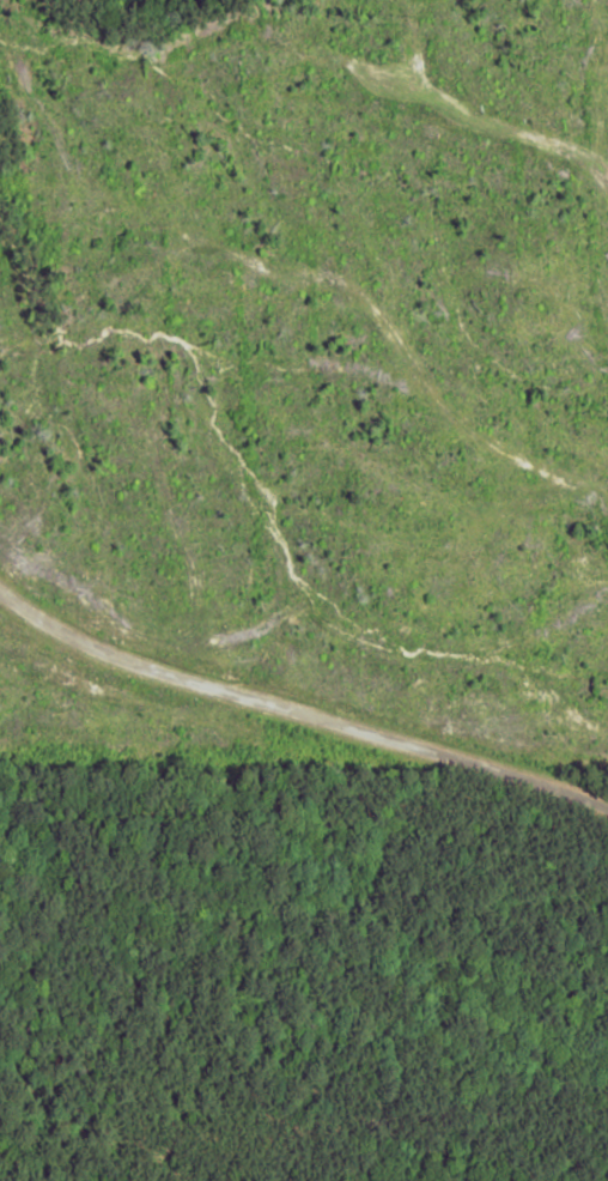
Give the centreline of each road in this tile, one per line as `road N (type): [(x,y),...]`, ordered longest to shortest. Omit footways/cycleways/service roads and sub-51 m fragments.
road 1 (residential): [(607,858),(335,726),(91,666),(0,613)]

